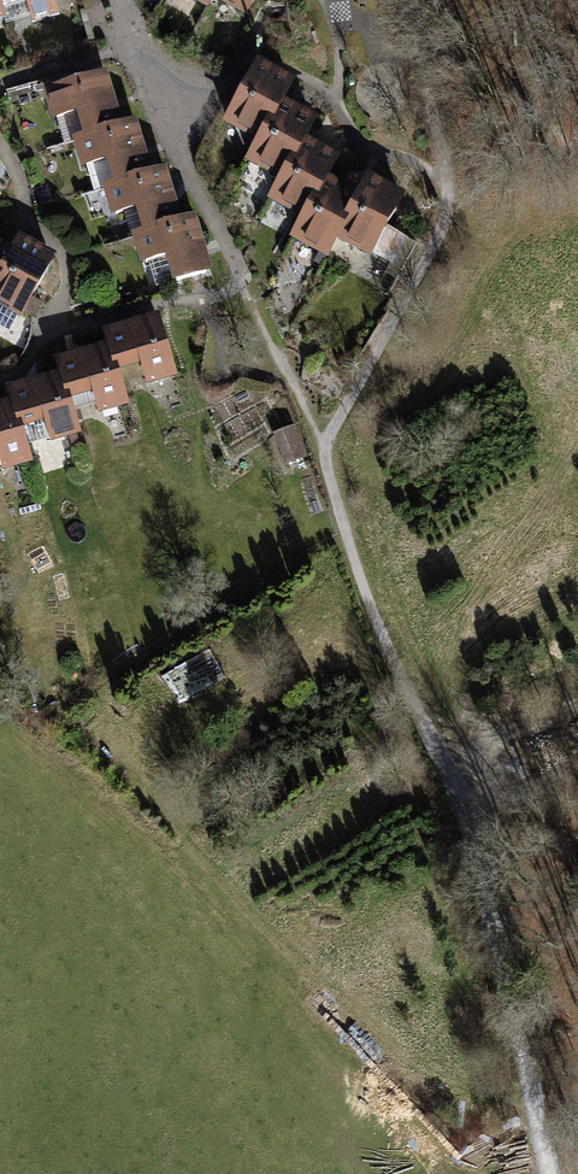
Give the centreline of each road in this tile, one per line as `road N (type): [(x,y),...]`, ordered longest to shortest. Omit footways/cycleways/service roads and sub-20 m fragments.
road 1 (track): [(552,1173),(485,877),(460,797),(381,629),(324,448)]
road 2 (track): [(460,797),(478,782),(504,732),(577,709)]

